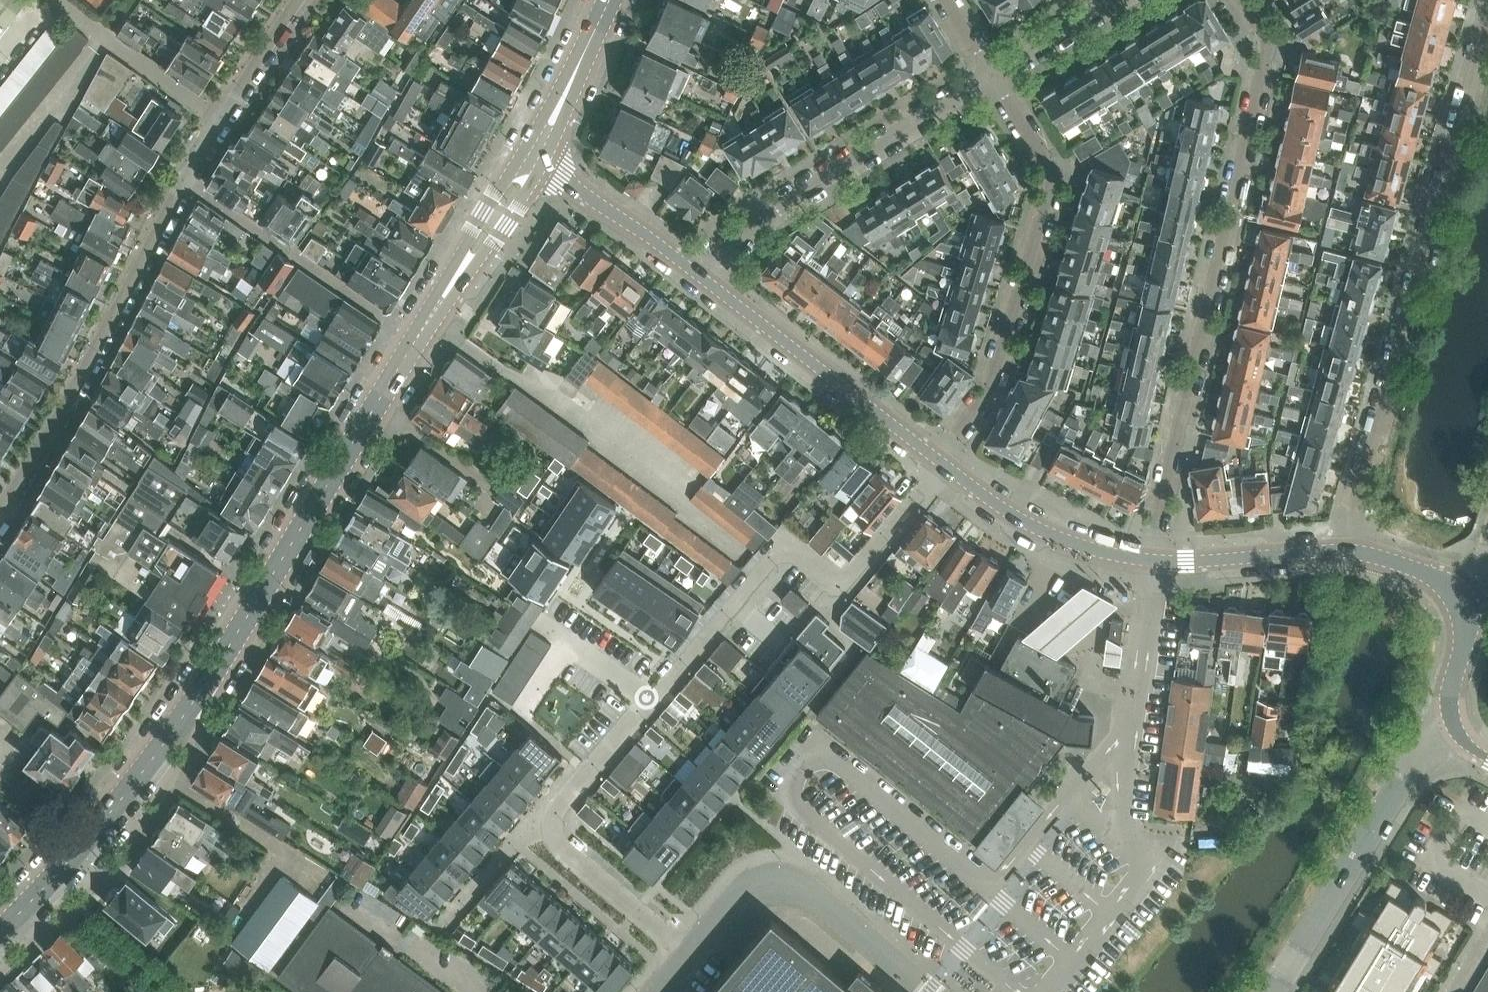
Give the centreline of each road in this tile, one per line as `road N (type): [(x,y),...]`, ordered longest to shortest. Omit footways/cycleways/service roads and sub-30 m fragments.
road 1 (secondary): [(0,933),(72,859),(190,708),(532,159)]
road 2 (residential): [(1150,560),(1268,65),(1243,0)]
road 3 (residential): [(1344,550),(1487,1)]
road 4 (residential): [(649,701),(786,538),(842,584),(942,463)]
road 5 (residential): [(0,503),(48,436),(212,117)]
road 6 (residential): [(942,463),(1008,360),(1049,168),(996,72)]
road 7 (residential): [(686,264),(996,72)]
road 8 (residential): [(690,951),(557,845),(552,832),(556,808),(649,701)]
road 9 (residential): [(1271,991),(1429,739),(1455,726)]
road 10 (residential): [(942,463),(686,264)]
road 11 (residential): [(931,991),(788,884),(743,892),(690,951)]
road 12 (residential): [(1120,840),(1150,560)]
road 13 (residential): [(1150,560),(1047,533),(942,463)]
road 14 (residential): [(1150,560),(1344,550)]
road 15 (residential): [(212,117),(59,0)]
road 16 (residential): [(686,264),(532,159)]
road 17 (secondary): [(532,159),(610,0)]
road 18 (residential): [(649,701),(568,643),(529,704)]
road 19 (residential): [(1465,627),(1453,592),(1431,575),(1344,550)]
road 20 (residential): [(996,72),(1118,0)]
road 21 (residential): [(212,117),(291,0)]

